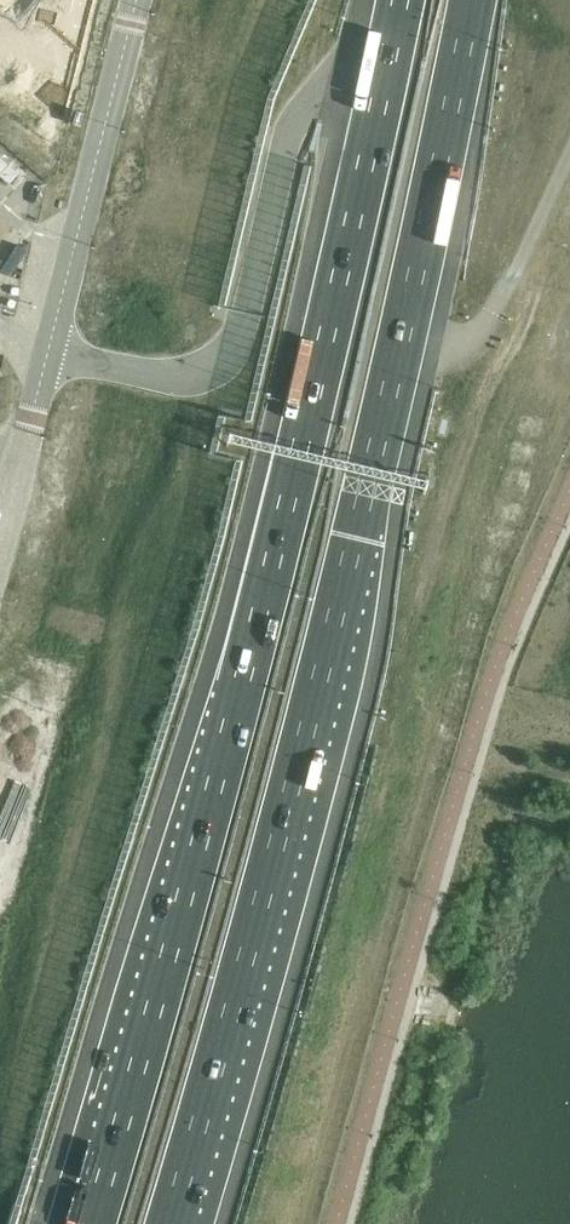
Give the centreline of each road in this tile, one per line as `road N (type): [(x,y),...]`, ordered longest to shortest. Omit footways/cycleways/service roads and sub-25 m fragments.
road 1 (motorway): [(402,0),(231,726),(92,1223)]
road 2 (motorway): [(171,1223),(356,540),(473,0)]
road 3 (tertiary): [(141,0),(17,477)]

